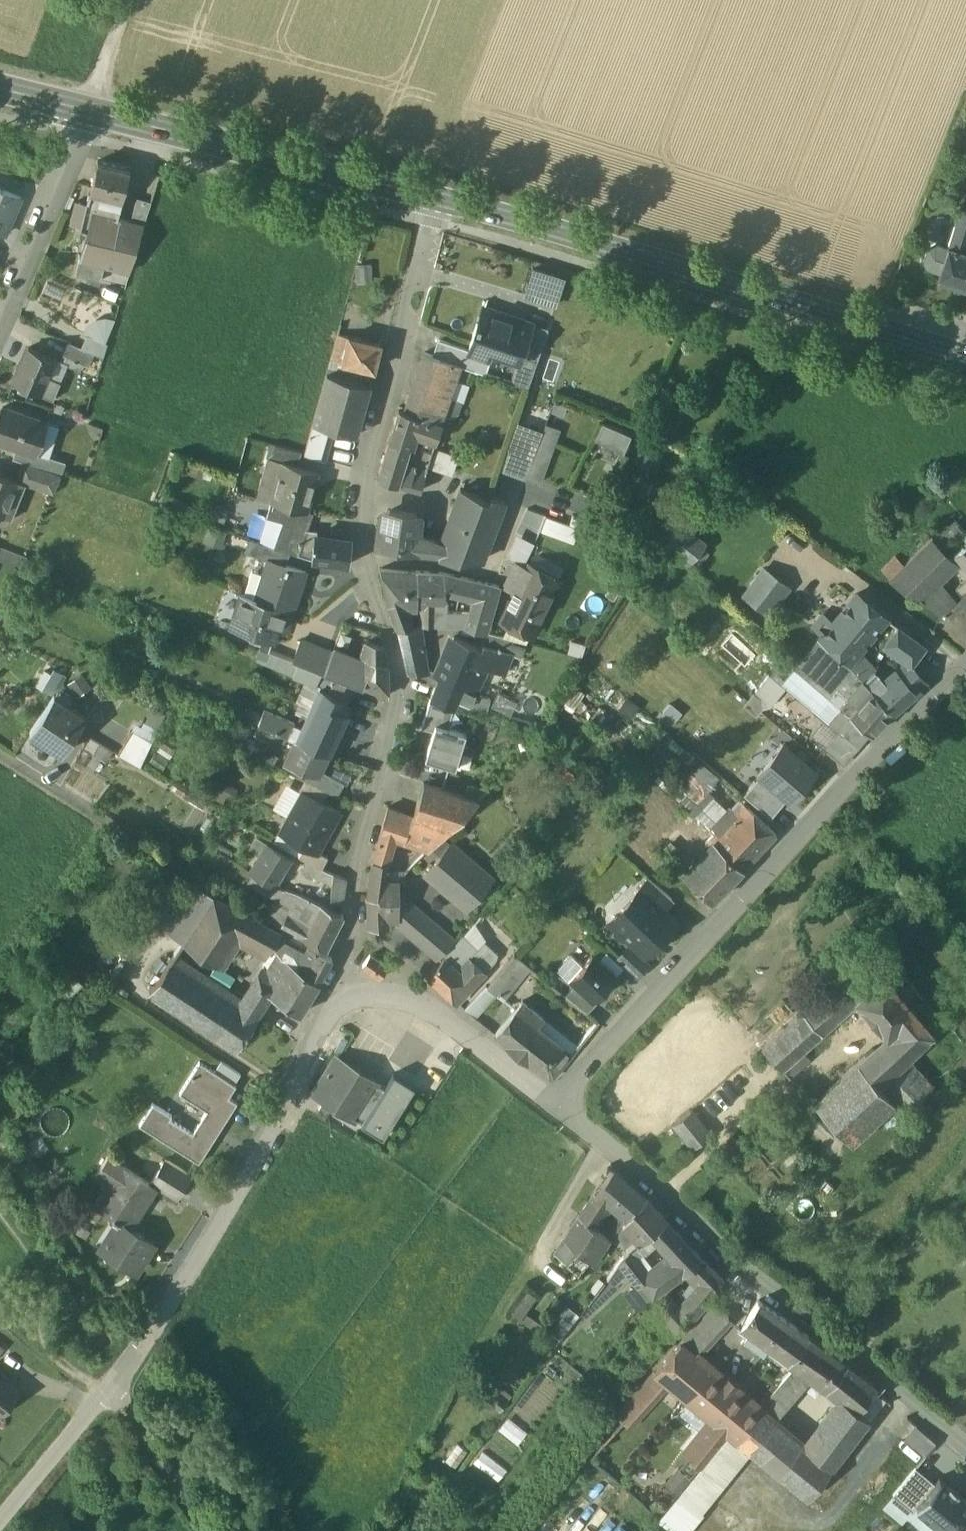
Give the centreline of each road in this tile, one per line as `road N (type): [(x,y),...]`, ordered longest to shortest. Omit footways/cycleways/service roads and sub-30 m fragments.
road 1 (residential): [(439,198),(369,474),(364,555),(400,687),(397,754),(360,856),(347,1001)]
road 2 (residential): [(558,1100),(907,716),(965,668)]
road 3 (secondary): [(439,198),(965,356)]
road 4 (residential): [(558,1100),(965,1449)]
road 5 (residential): [(347,1001),(330,1015),(184,1284),(111,1382)]
road 6 (secondary): [(93,111),(439,198)]
road 7 (residential): [(347,1001),(399,994),(432,1007),(558,1100)]
road 8 (residential): [(93,111),(0,337)]
road 9 (residential): [(0,754),(196,879)]
road 10 (residential): [(111,1382),(216,1530)]
road 11 (residential): [(111,1382),(0,1518)]

